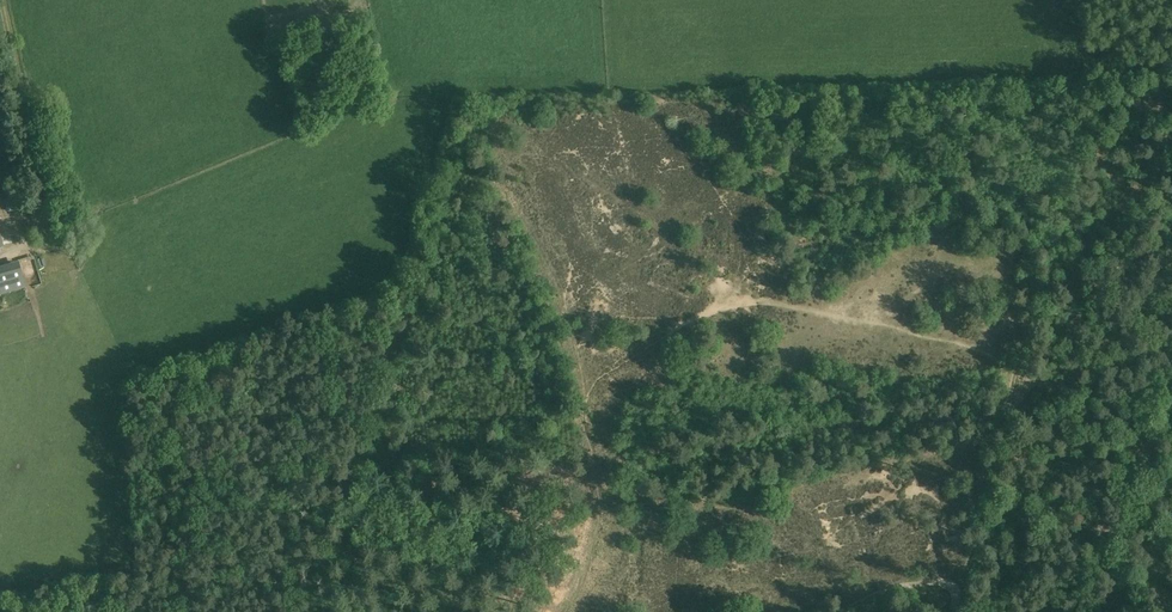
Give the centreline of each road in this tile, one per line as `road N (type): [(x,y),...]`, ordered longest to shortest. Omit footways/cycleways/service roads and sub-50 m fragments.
road 1 (track): [(956,611),(1020,382),(1011,364),(985,351),(787,302),(702,315)]
road 2 (track): [(1020,382),(1043,289),(997,240)]

